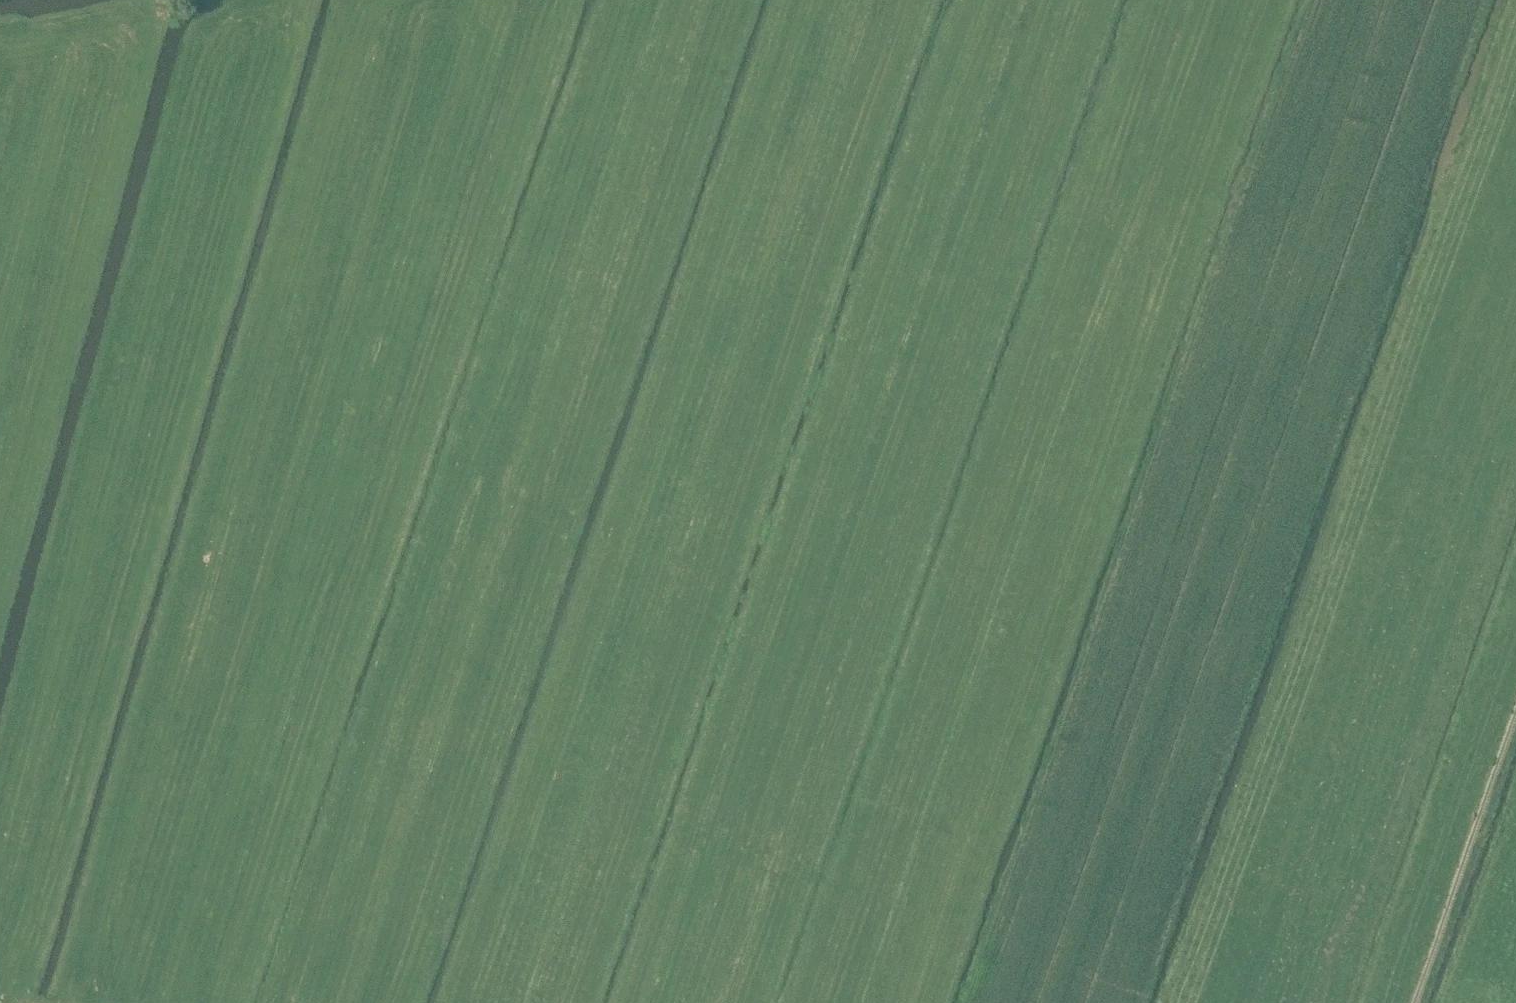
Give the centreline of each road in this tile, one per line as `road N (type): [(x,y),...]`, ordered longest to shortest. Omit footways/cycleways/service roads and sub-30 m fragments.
road 1 (track): [(1515,706),(1412,1002)]

